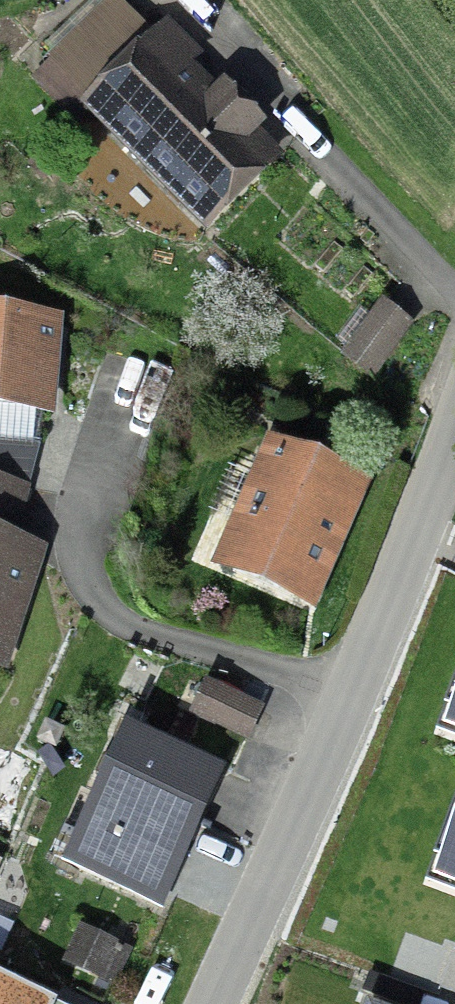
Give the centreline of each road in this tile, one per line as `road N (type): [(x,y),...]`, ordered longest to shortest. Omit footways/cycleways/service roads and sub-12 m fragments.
road 1 (tertiary): [(454,429),(212,1003)]

